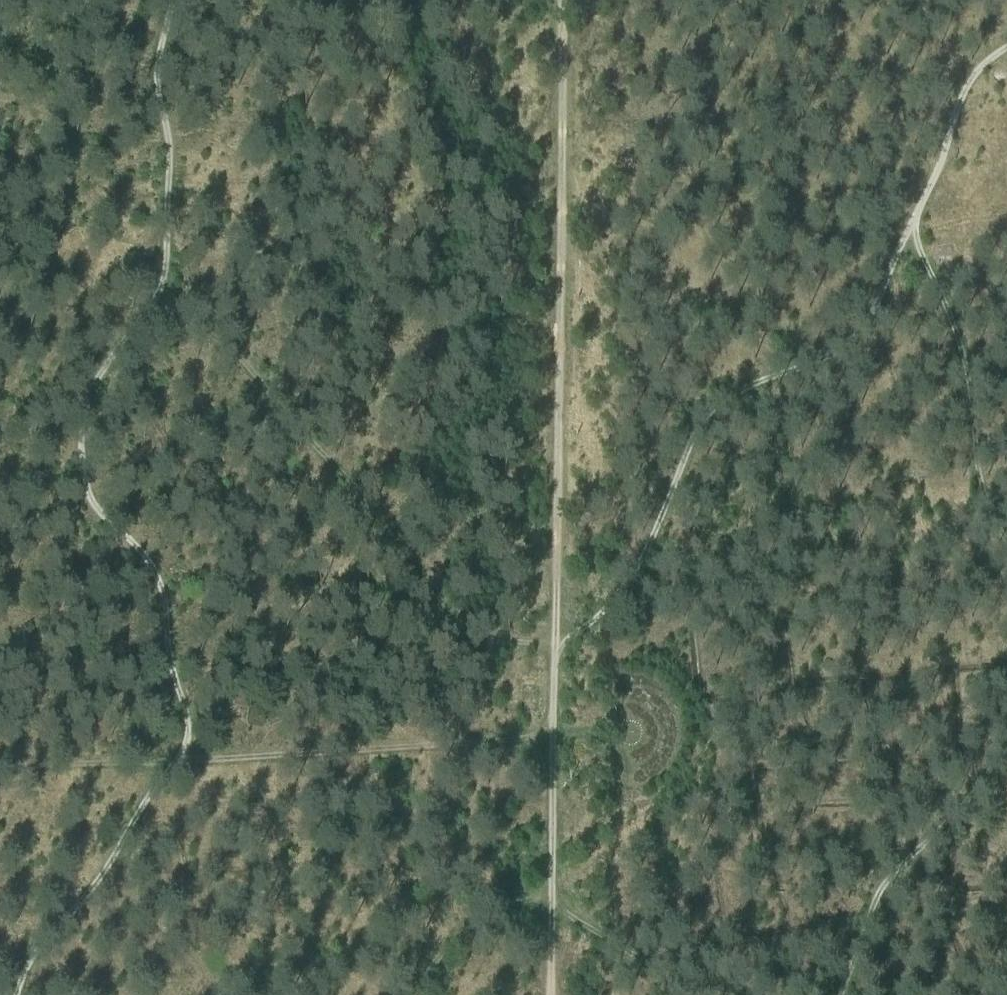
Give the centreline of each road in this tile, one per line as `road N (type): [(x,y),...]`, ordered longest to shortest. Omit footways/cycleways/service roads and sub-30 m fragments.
road 1 (track): [(130,315),(191,324),(295,420),(341,475),(368,547),(443,605),(492,616),(556,655),(597,623),(637,570),(693,437),(730,408),(898,315),(906,232)]
road 2 (track): [(158,0),(148,89),(161,235),(111,358),(75,422),(75,481),(144,556),(186,708),(183,761),(29,994)]
road 3 (track): [(568,0),(560,796),(550,994)]
road 4 (track): [(556,738),(0,768)]
road 5 (track): [(1006,507),(988,442),(993,417),(977,357),(906,232),(930,192),(966,88),(1006,53)]
road 6 (track): [(421,994),(438,957),(477,916),(514,893),(551,903),(708,994)]
road 7 (track): [(857,994),(869,944),(905,867),(922,840),(950,822),(1006,736)]

